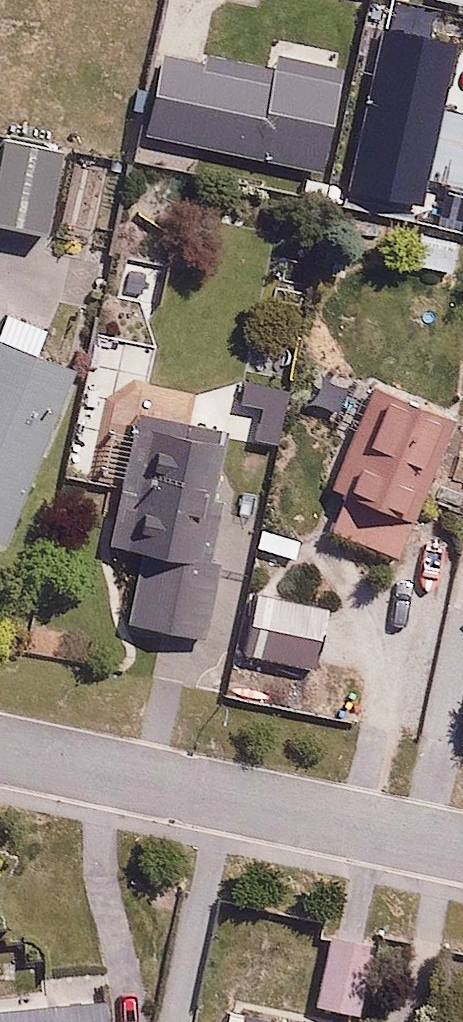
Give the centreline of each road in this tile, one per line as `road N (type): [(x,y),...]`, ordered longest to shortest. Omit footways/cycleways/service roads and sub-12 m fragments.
road 1 (residential): [(462,847),(0,749)]

